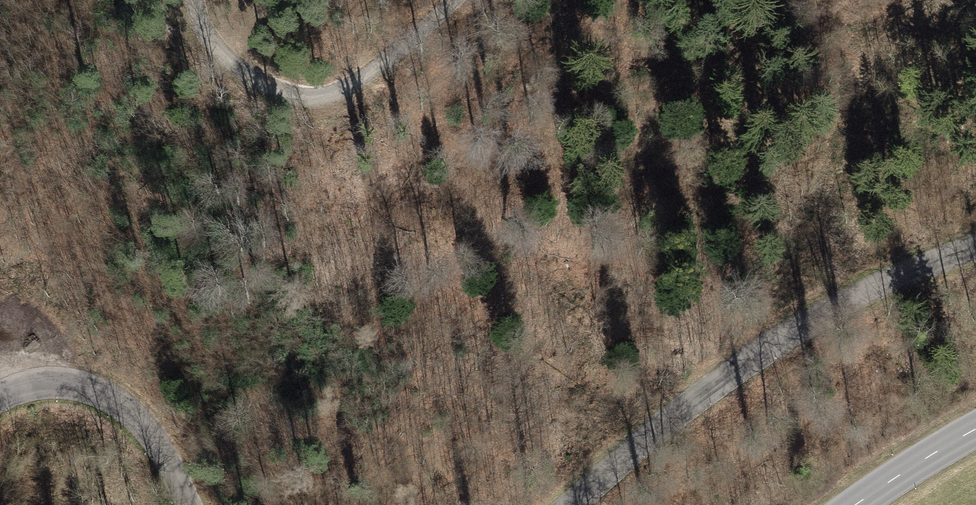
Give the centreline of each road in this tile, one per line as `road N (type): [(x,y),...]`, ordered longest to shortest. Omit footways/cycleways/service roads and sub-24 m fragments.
road 1 (tertiary): [(580,504),(827,310),(975,245)]
road 2 (track): [(459,0),(372,72),(327,95),(289,96),(256,87),(230,61),(200,0)]
road 3 (tertiary): [(0,392),(48,382),(106,394),(160,442),(188,504)]
road 4 (tertiary): [(868,504),(975,439)]

